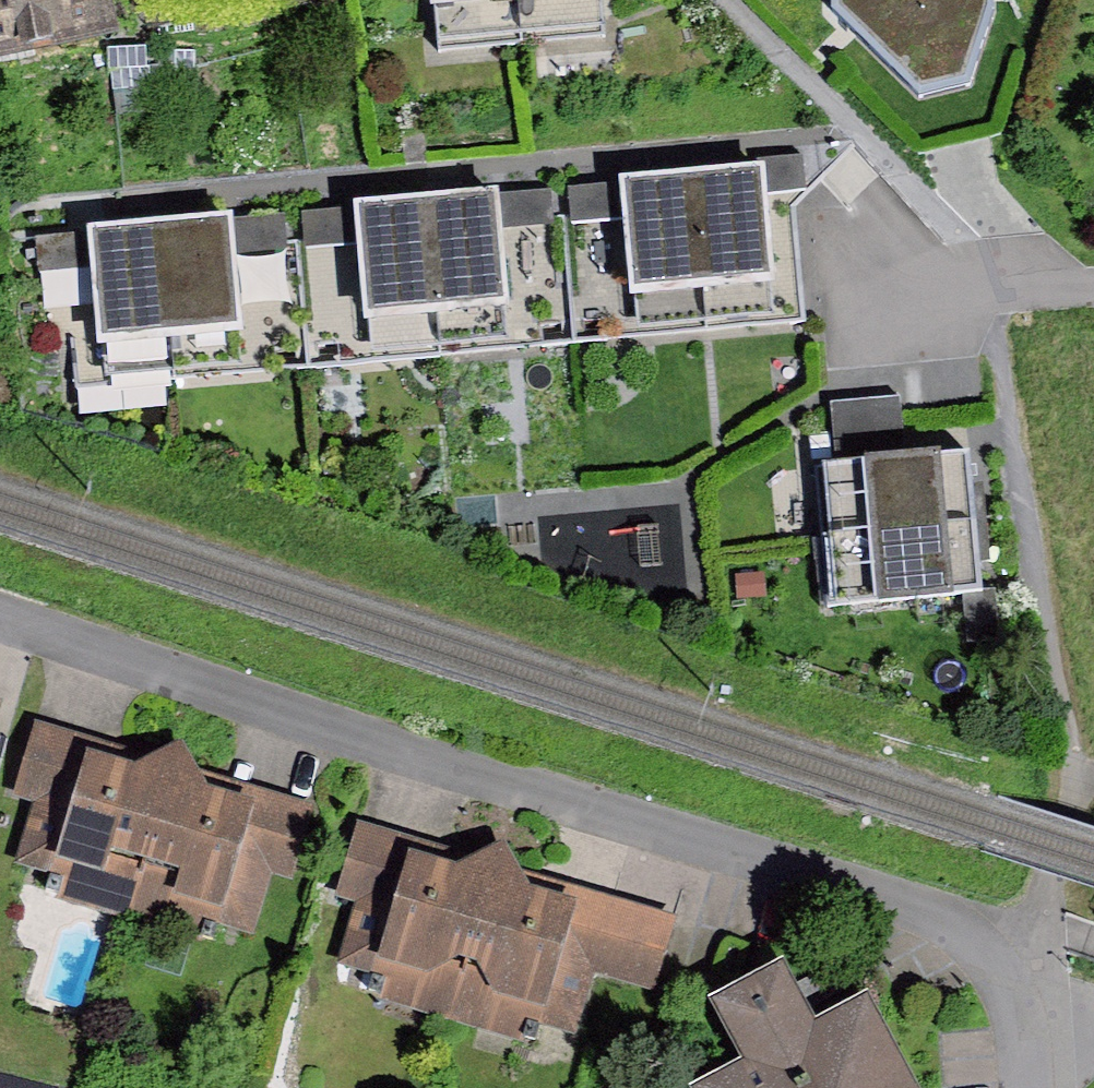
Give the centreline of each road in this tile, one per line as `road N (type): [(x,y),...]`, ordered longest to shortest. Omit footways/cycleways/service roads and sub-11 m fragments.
road 1 (residential): [(1030,1087),(1021,938),(0,615)]

